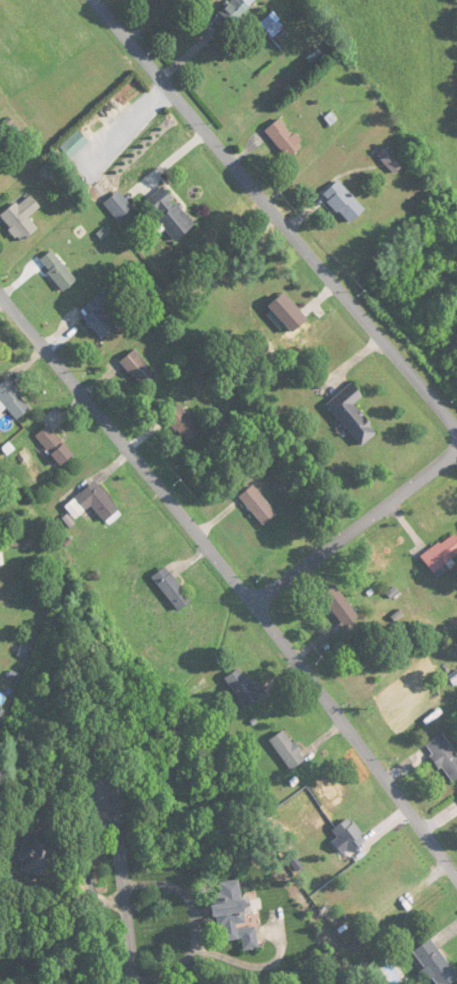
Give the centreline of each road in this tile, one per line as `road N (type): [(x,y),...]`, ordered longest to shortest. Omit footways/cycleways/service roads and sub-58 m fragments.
road 1 (residential): [(0,295),(229,567),(456,878)]
road 2 (residential): [(456,425),(94,0)]
road 3 (residential): [(254,601),(456,451)]
road 4 (residential): [(133,983),(104,766)]

